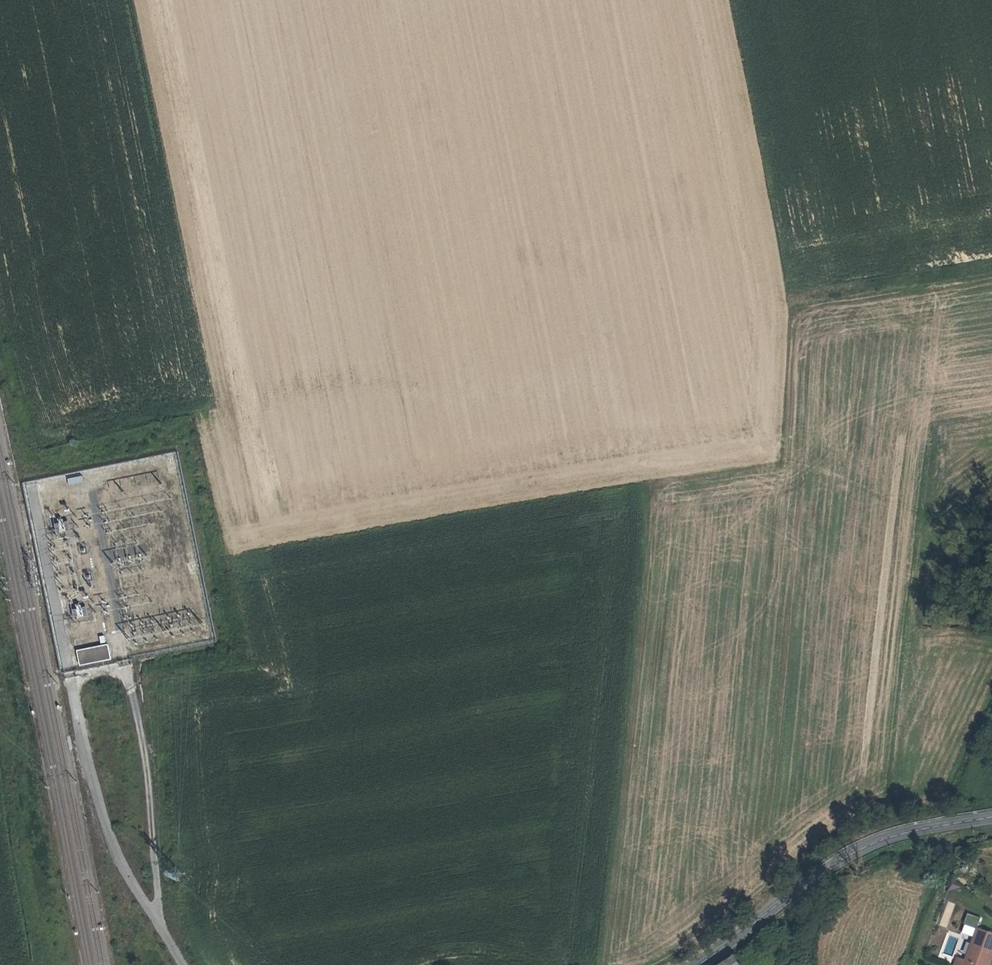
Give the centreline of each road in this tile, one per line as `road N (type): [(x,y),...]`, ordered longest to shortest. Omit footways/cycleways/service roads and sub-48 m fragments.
road 1 (tertiary): [(991,817),(885,839),(839,860),(697,964)]

